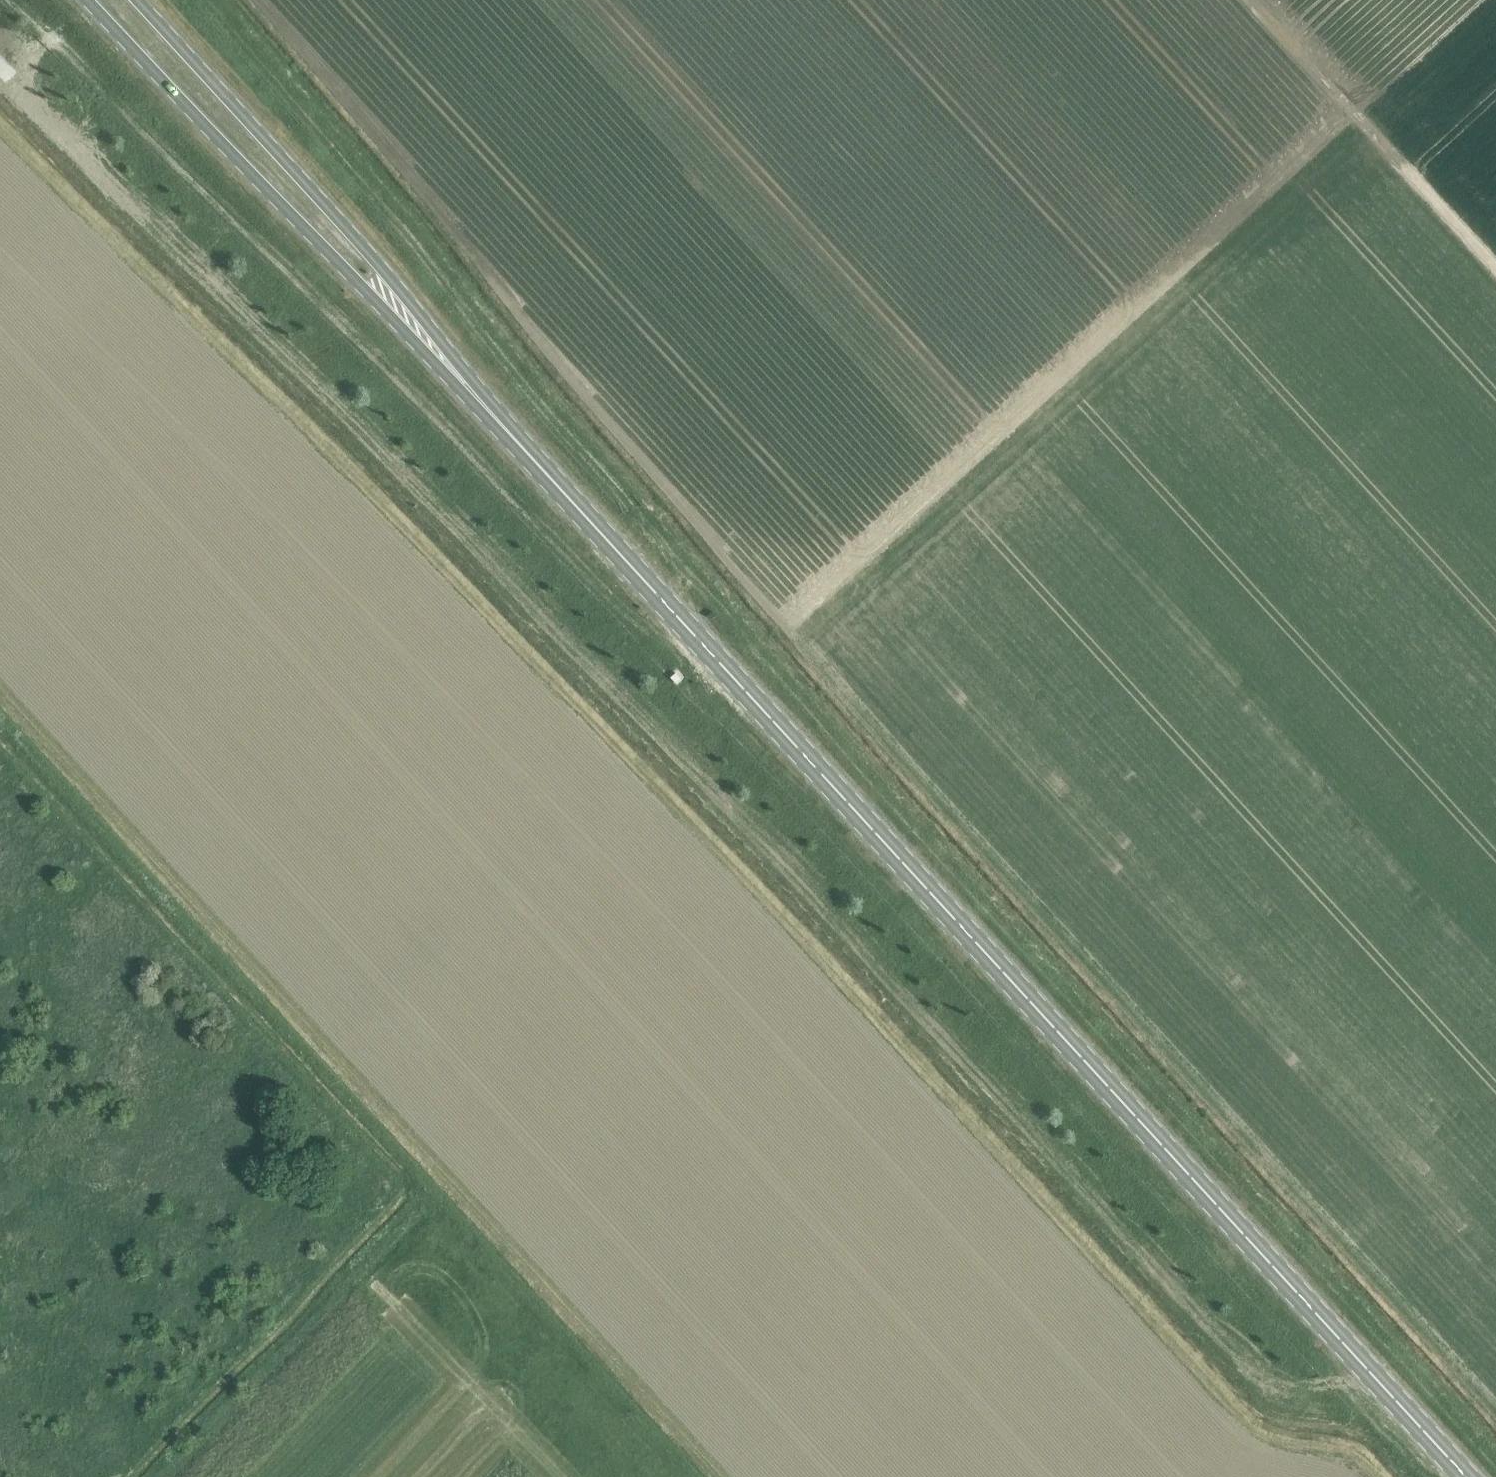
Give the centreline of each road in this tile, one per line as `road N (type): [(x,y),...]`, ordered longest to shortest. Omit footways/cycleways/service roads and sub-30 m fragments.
road 1 (secondary): [(416,331),(1467,1476)]
road 2 (track): [(140,1476),(411,1193),(0,738)]
road 3 (secondary): [(84,0),(240,170),(416,331)]
road 4 (secondary): [(416,331),(380,269),(137,0)]

